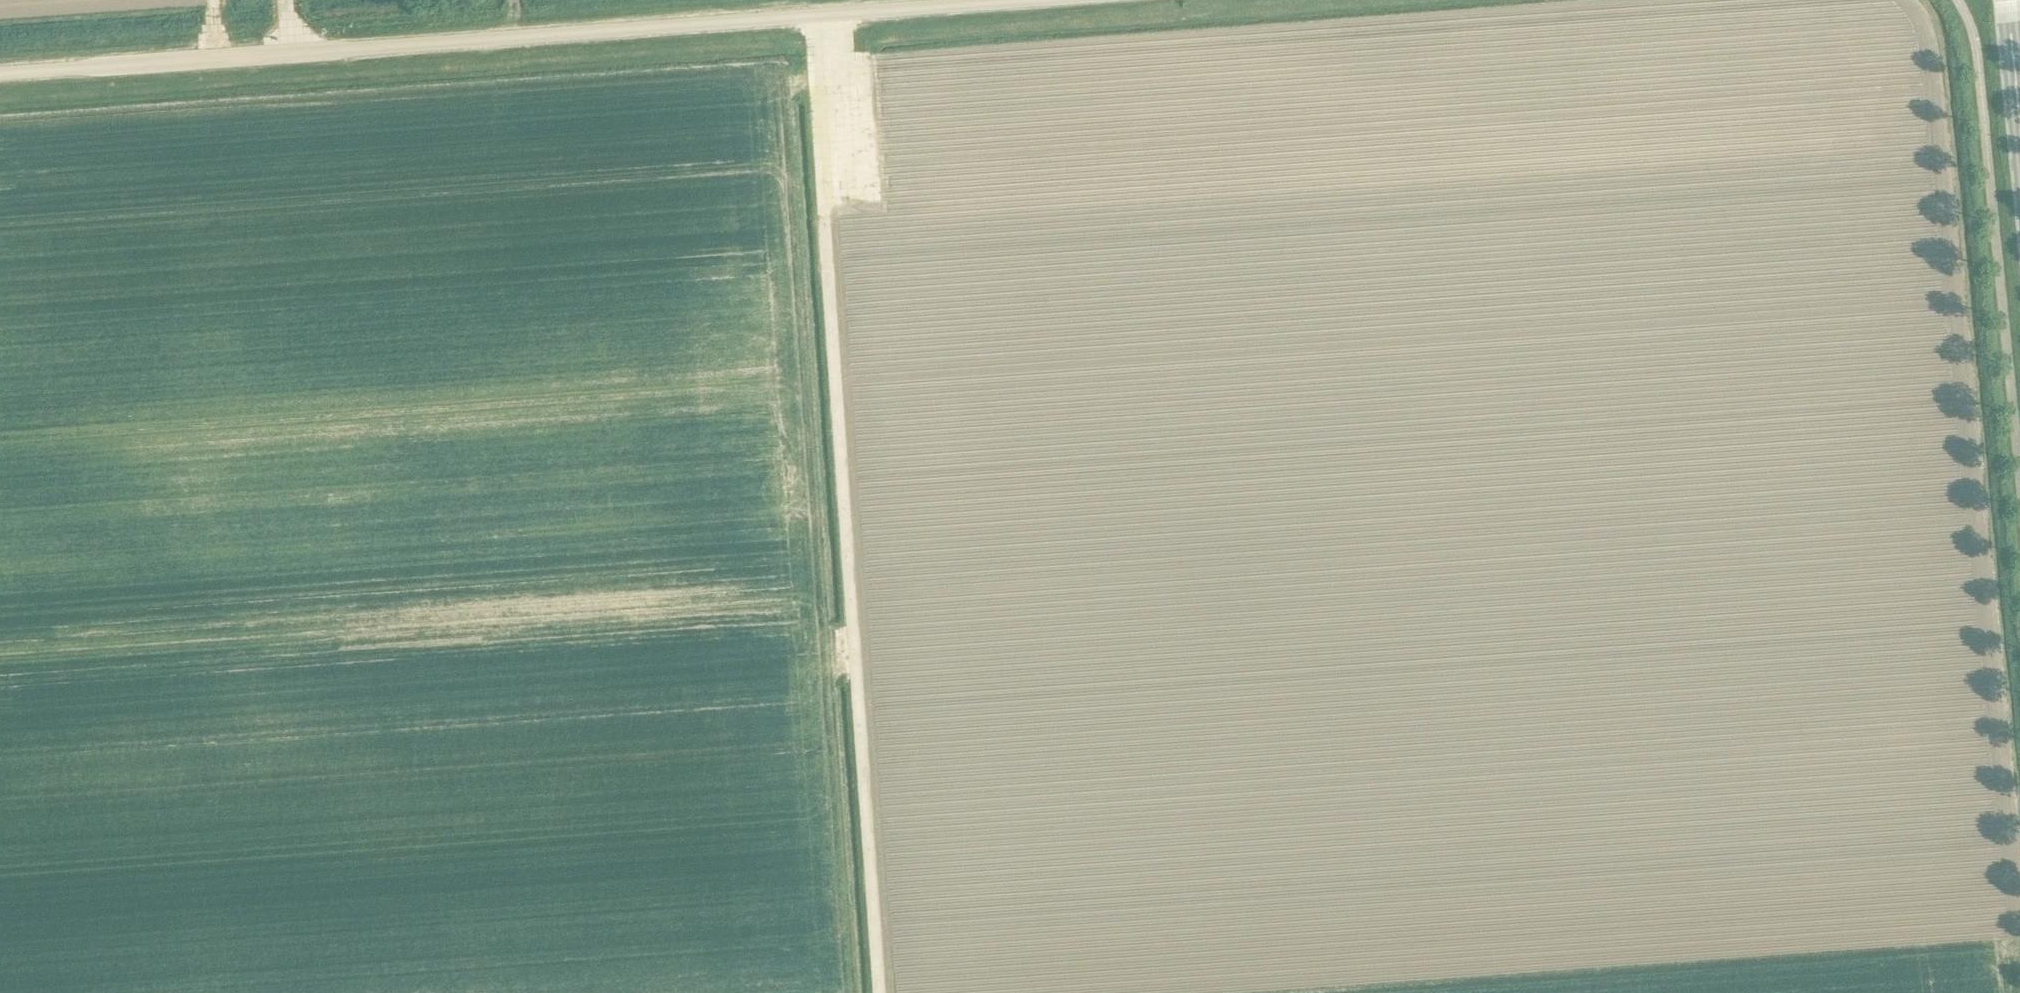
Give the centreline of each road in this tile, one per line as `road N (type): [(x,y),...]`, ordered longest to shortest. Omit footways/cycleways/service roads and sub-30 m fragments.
road 1 (unclassified): [(0,75),(1042,0)]
road 2 (track): [(878,992),(808,17)]
road 3 (secondary): [(2019,204),(1999,0)]

